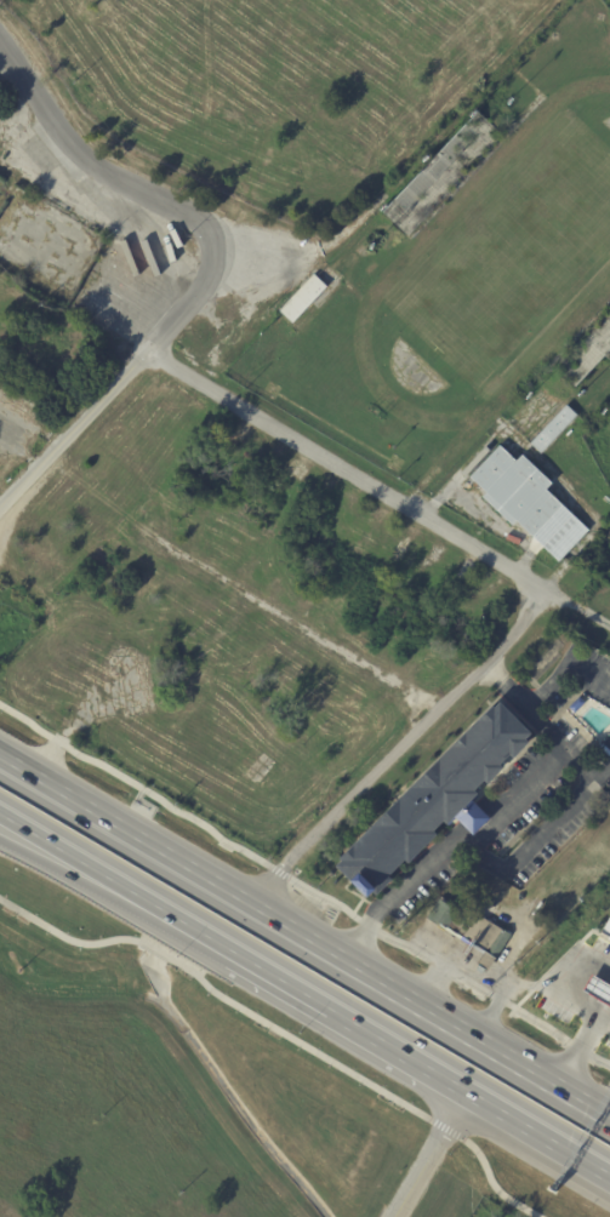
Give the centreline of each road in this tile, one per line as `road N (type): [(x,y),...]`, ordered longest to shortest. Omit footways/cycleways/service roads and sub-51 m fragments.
road 1 (trunk): [(347,962),(0,758)]
road 2 (residential): [(209,232),(215,255),(194,301),(0,509)]
road 3 (trunk): [(598,1110),(347,962)]
road 4 (residential): [(0,48),(65,153),(209,232)]
road 5 (trunk): [(0,815),(156,907)]
road 6 (trunk): [(0,841),(156,907)]
road 7 (trunk): [(468,1090),(609,1174)]
road 8 (trunk): [(331,1009),(468,1090)]
road 9 (residential): [(396,1216),(468,1090)]

